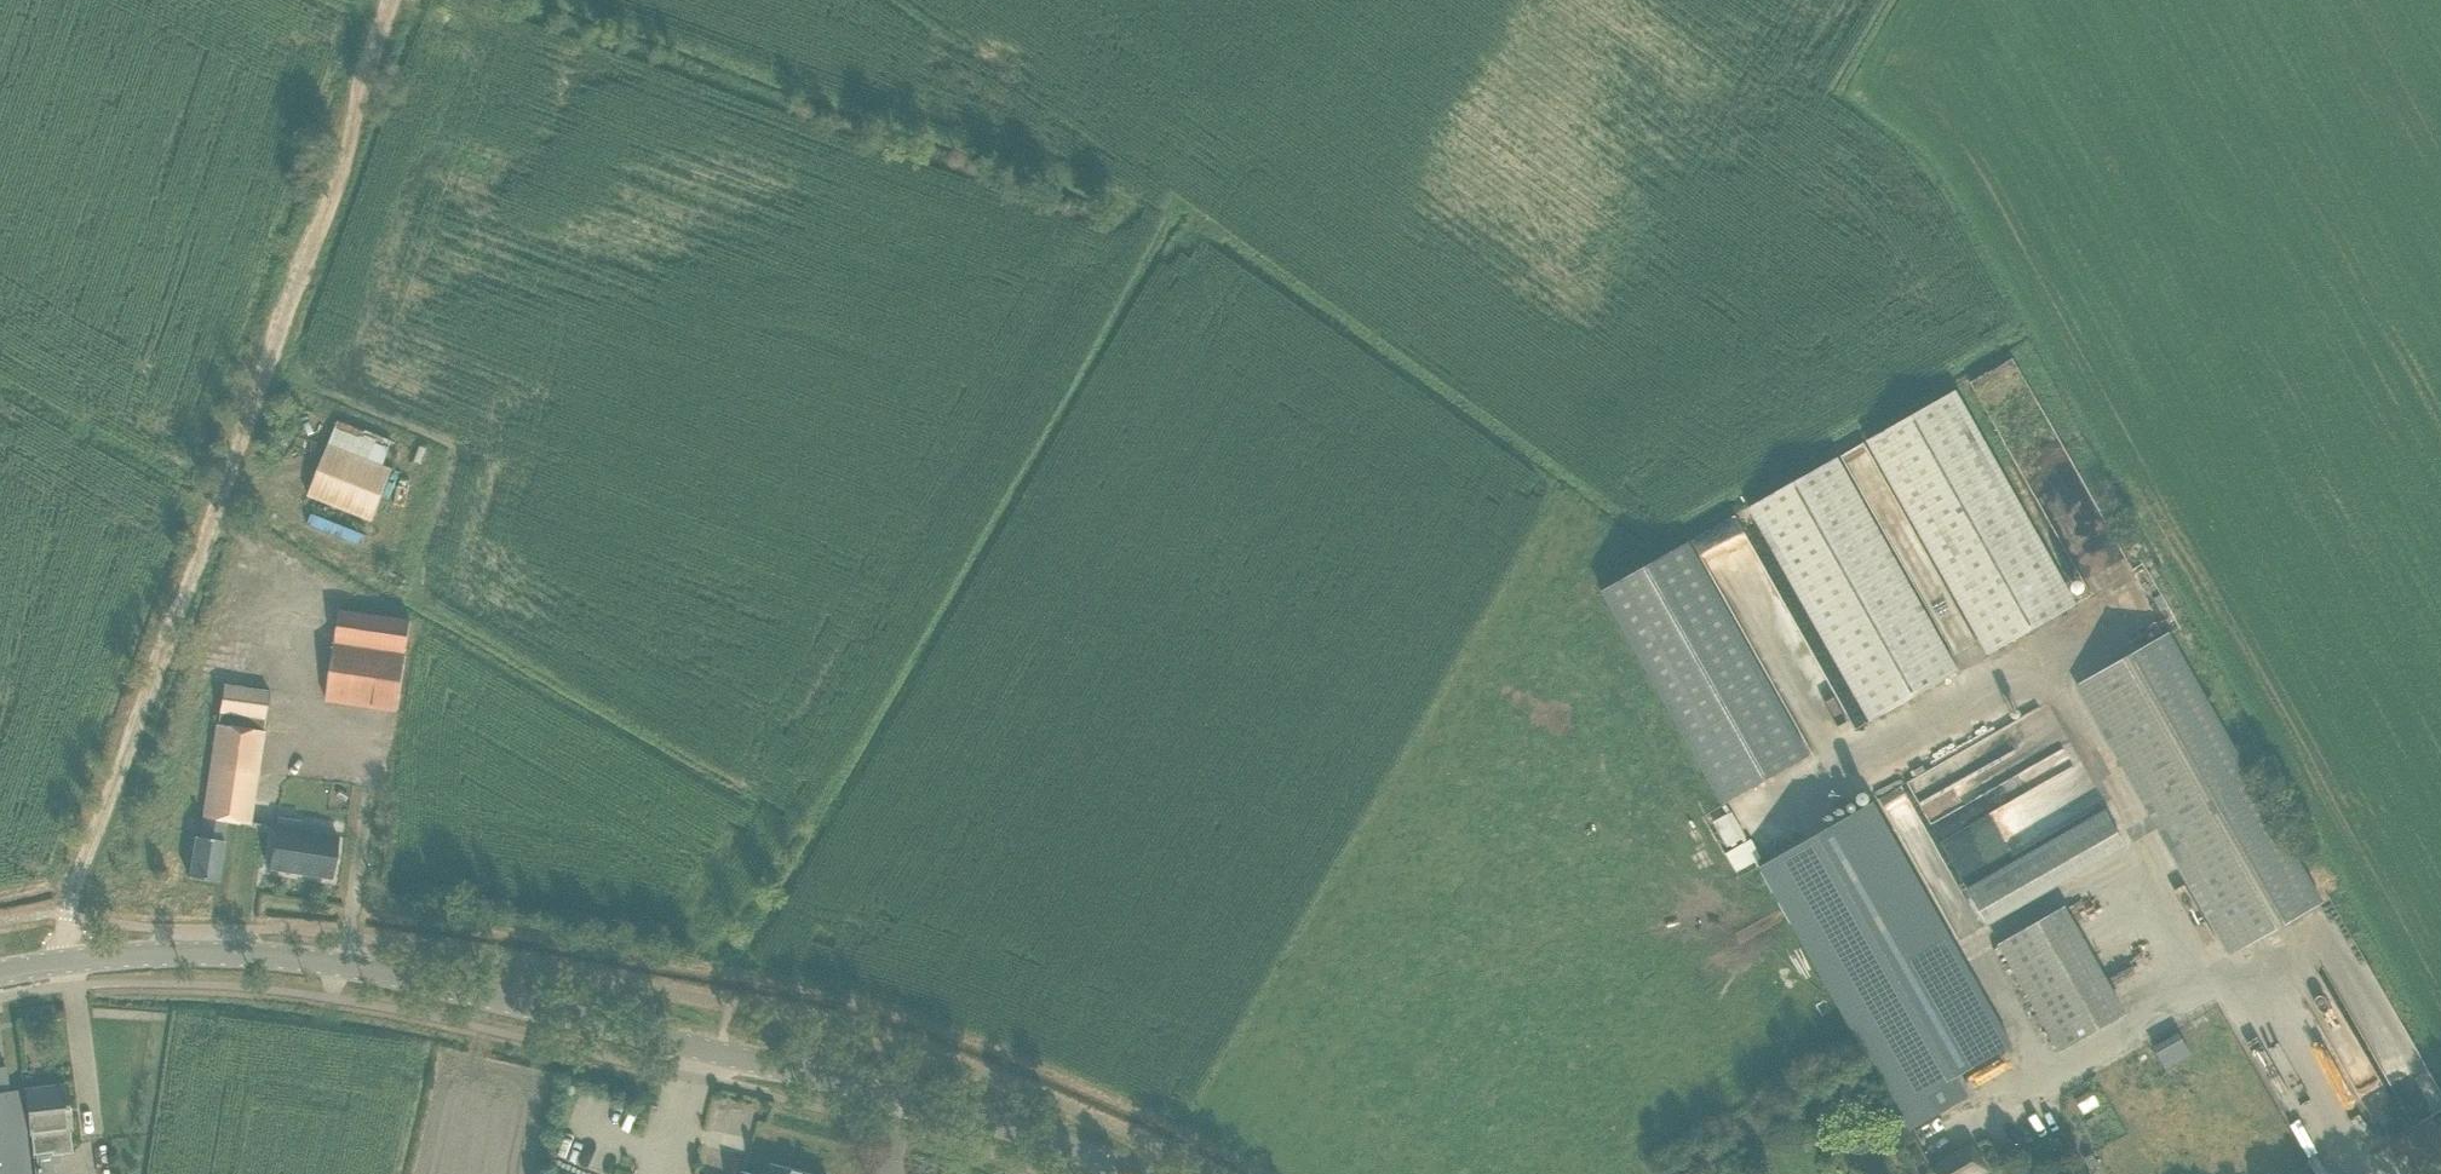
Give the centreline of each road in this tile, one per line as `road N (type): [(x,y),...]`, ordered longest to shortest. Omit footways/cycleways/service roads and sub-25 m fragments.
road 1 (tertiary): [(1126,1173),(994,1120),(422,980),(296,956),(66,959)]
road 2 (track): [(399,0),(66,913)]

